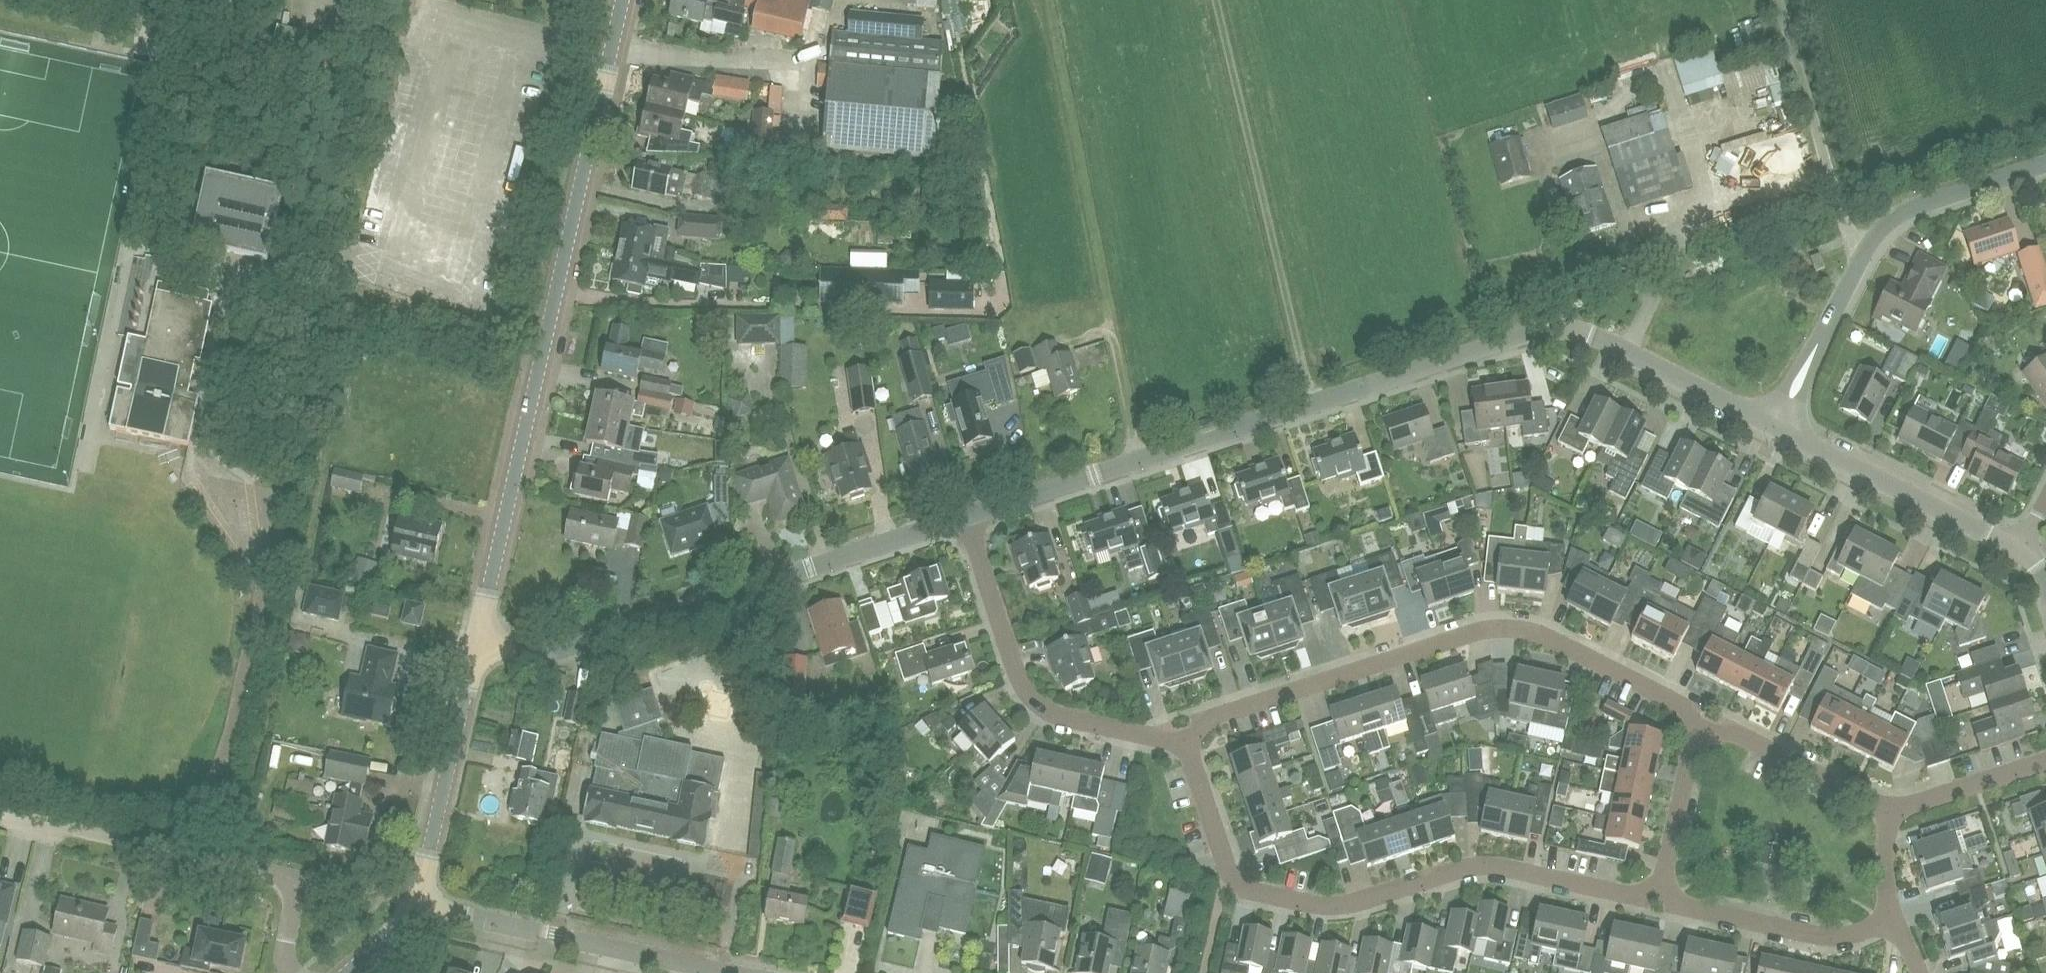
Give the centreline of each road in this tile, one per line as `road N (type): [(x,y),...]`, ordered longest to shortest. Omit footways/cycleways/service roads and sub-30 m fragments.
road 1 (unclassified): [(967,515),(1543,331),(1598,336),(1774,428)]
road 2 (tertiary): [(478,641),(623,0)]
road 3 (residential): [(1659,902),(1478,865),(1336,907),(1254,891),(1227,870),(1182,732)]
road 4 (residential): [(1182,732),(1497,629),(1569,647),(1699,717)]
road 5 (unclassified): [(478,641),(557,650),(967,515)]
road 6 (unclassified): [(1774,428),(1865,251),(1891,220),(2045,163)]
road 7 (residential): [(296,972),(285,956),(295,899),(286,876),(25,816)]
road 8 (track): [(1138,461),(1066,104)]
road 9 (residential): [(1182,732),(1152,736),(1055,714),(1025,694),(967,515)]
road 10 (residential): [(2020,551),(1774,428)]
road 11 (tertiary): [(416,905),(478,641)]
road 12 (residential): [(679,962),(416,905)]
road 13 (residential): [(1895,919),(1819,937),(1659,902)]
road 14 (residential): [(1699,717),(1891,808)]
road 15 (residential): [(1659,902),(1699,717)]
road 16 (residential): [(1891,808),(2045,760)]

